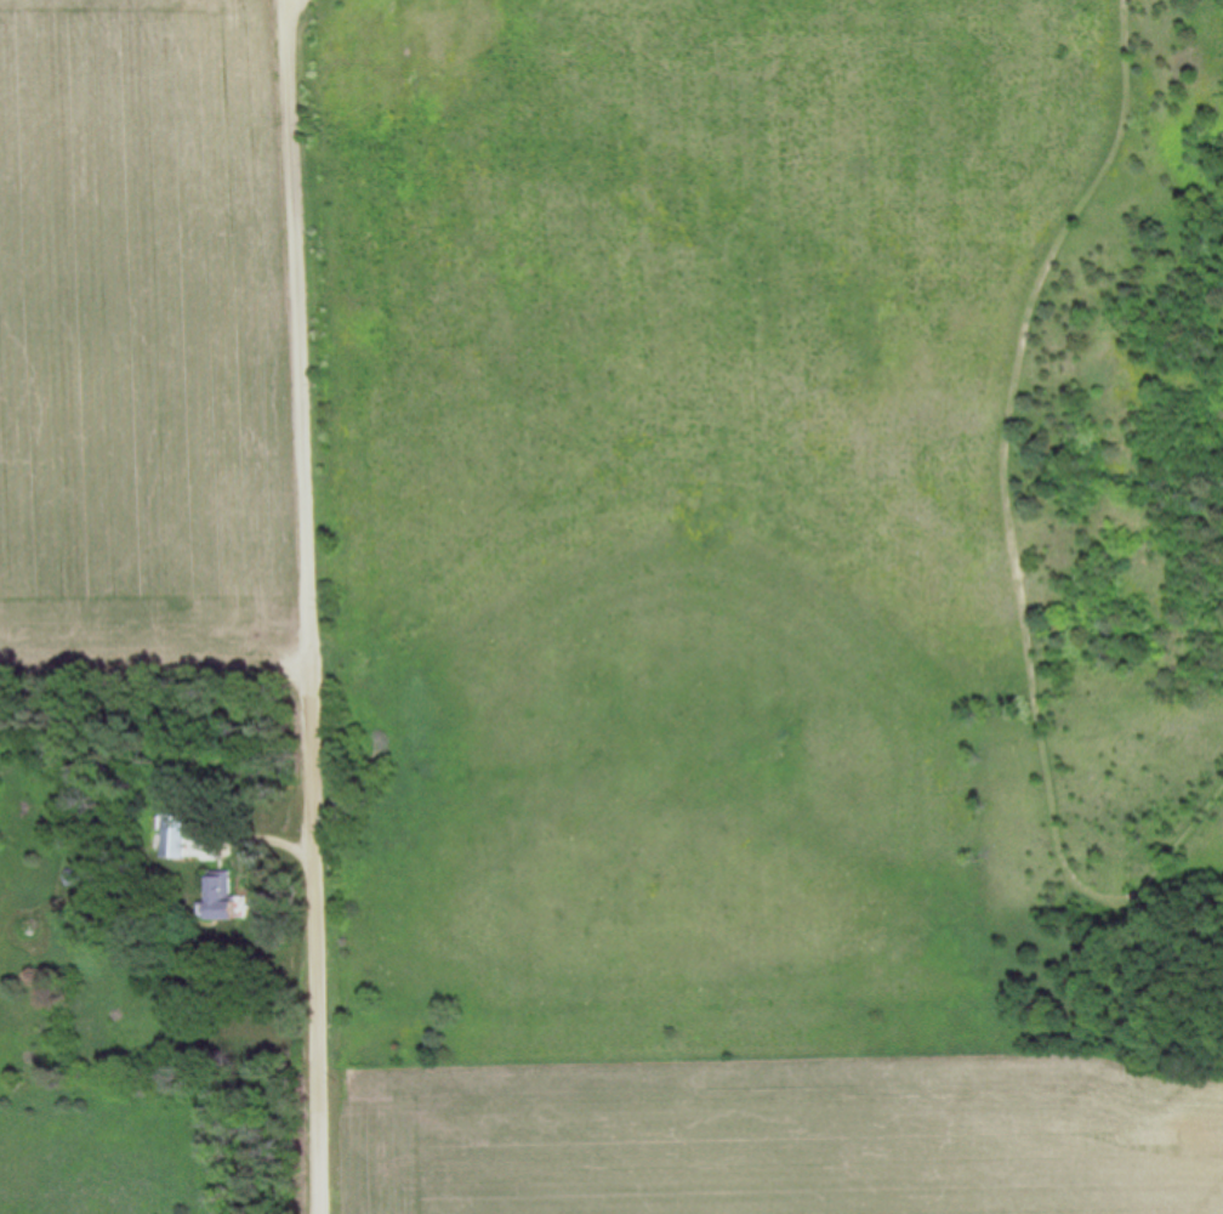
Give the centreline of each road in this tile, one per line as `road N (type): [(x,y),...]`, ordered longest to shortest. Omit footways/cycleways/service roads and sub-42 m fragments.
road 1 (residential): [(286,0),(322,1213)]

